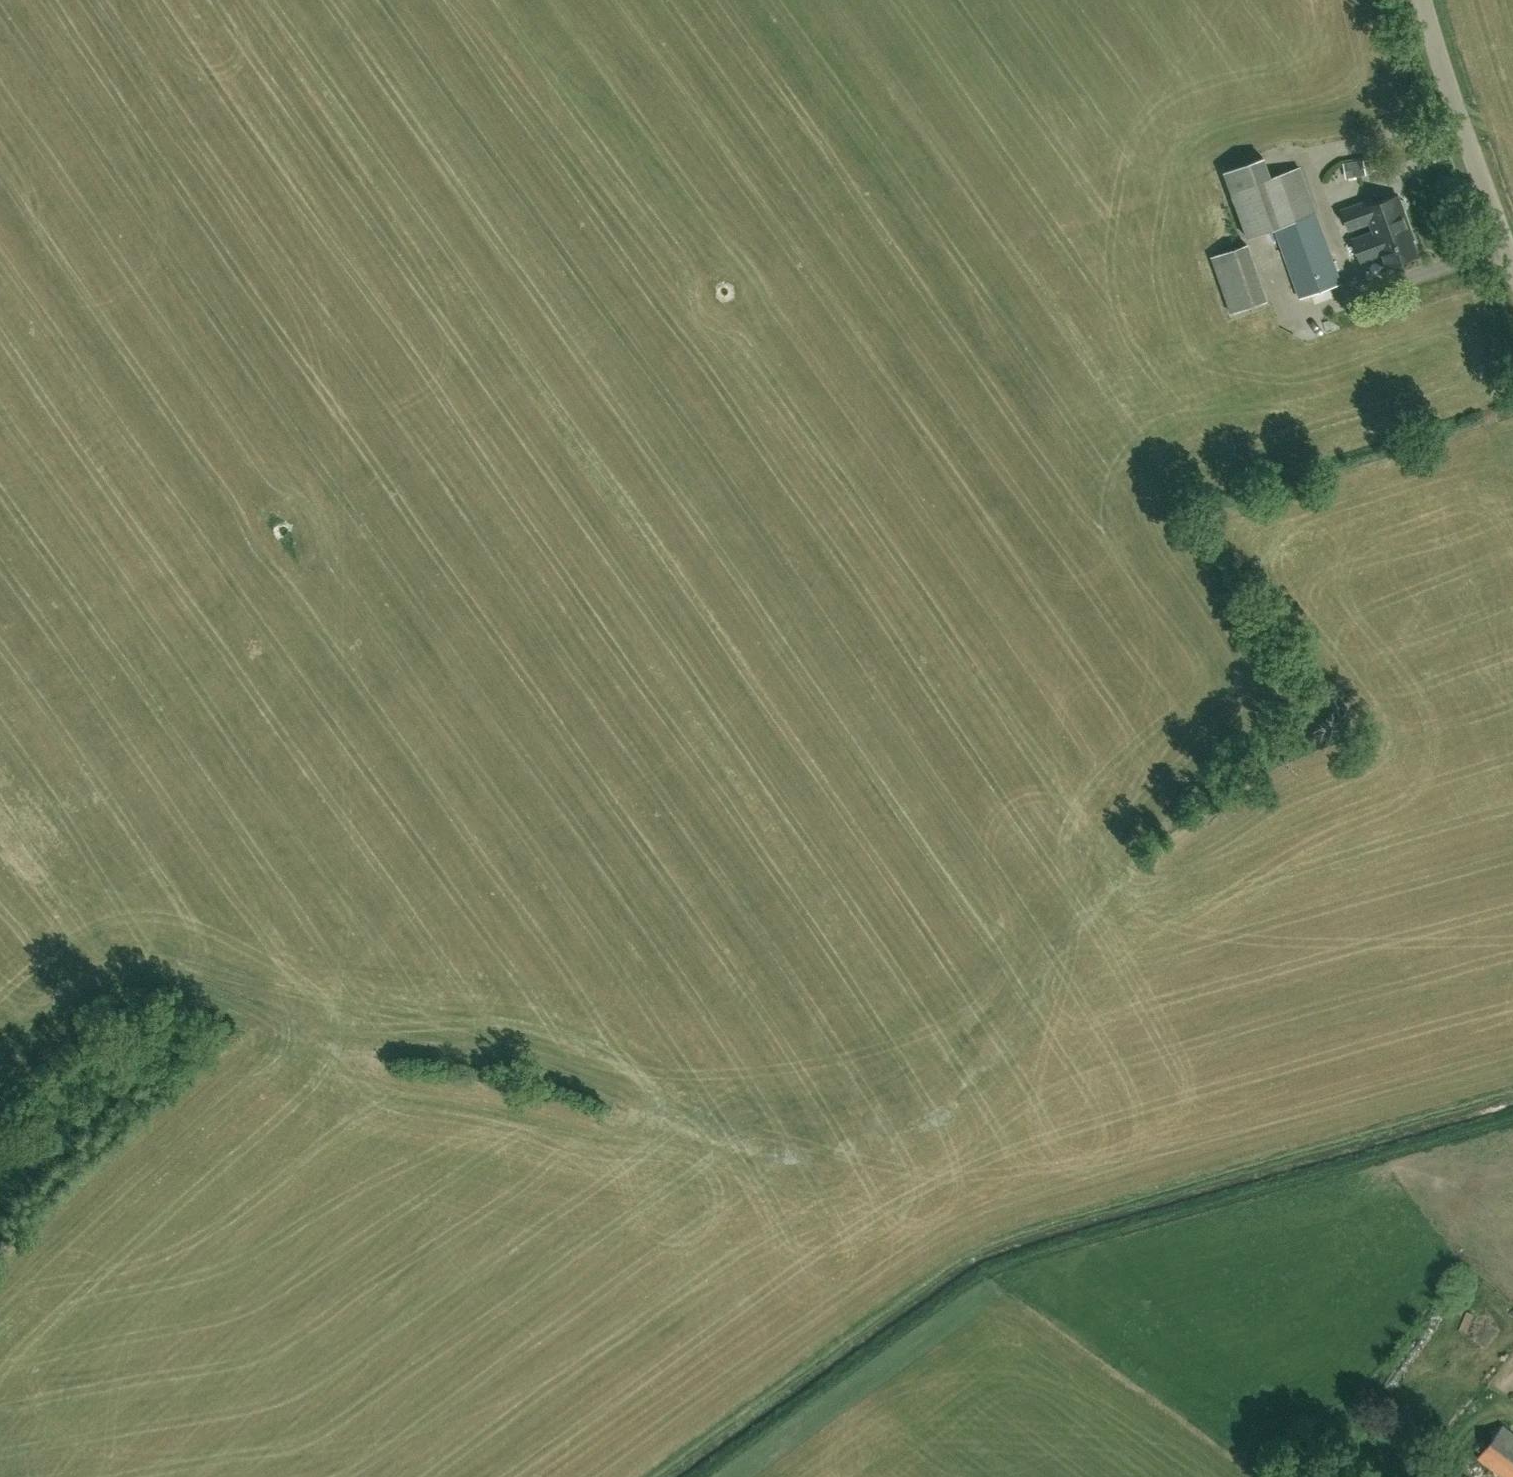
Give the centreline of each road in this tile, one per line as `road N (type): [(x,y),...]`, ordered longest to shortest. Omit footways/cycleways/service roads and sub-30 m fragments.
road 1 (unclassified): [(1512,269),(1420,0)]

